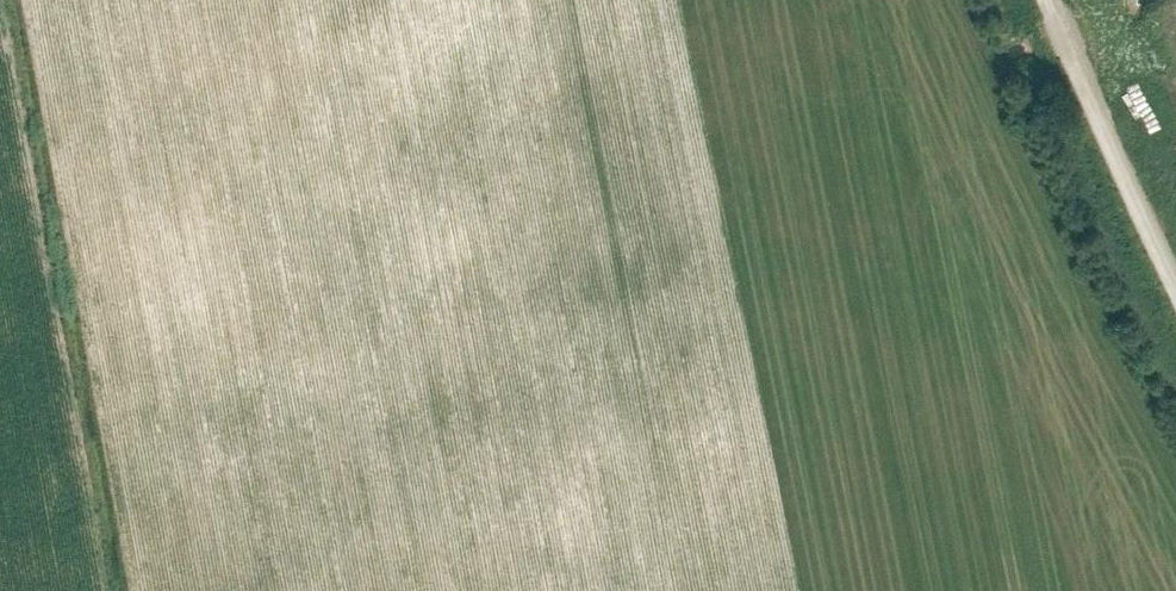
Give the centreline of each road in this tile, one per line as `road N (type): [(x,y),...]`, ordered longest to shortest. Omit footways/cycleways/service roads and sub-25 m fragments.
road 1 (track): [(1175,281),(1049,0)]

